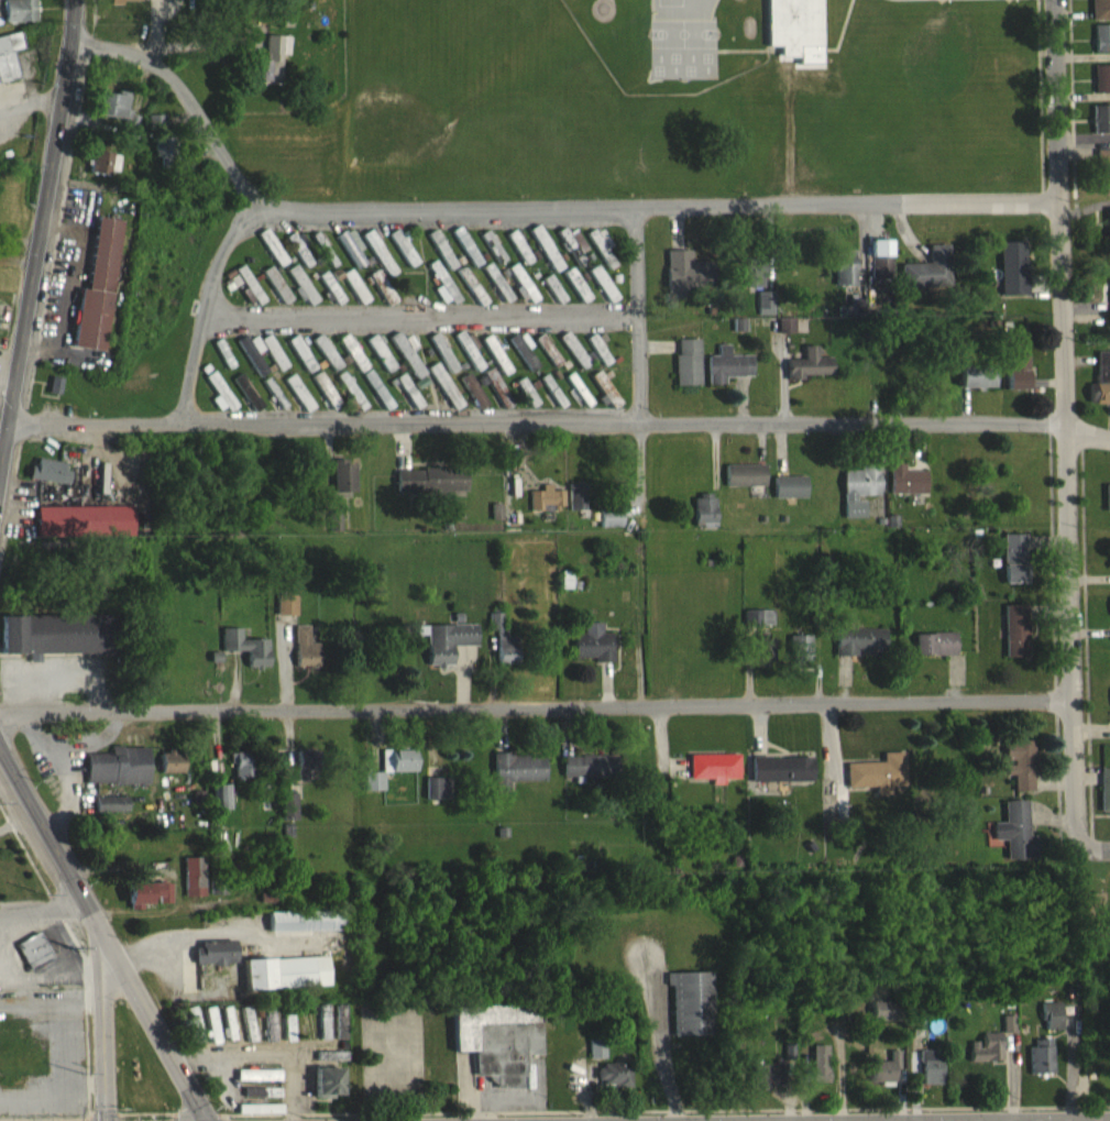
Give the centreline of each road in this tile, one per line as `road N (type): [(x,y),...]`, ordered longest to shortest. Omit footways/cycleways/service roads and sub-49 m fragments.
road 1 (residential): [(9,426),(1056,420),(1109,437)]
road 2 (residential): [(0,710),(1070,699)]
road 3 (residential): [(70,40),(118,48),(175,80),(256,209),(1057,202)]
road 4 (residential): [(1054,0),(1074,824),(1084,844)]
road 5 (residential): [(75,0),(54,183),(0,470)]
road 6 (residential): [(637,317),(202,317)]
road 7 (tertiary): [(0,749),(208,1120)]
road 8 (residential): [(256,209),(232,232),(213,273),(178,424)]
road 9 (residential): [(633,207),(637,421)]
road 10 (residential): [(177,1065),(290,1053),(297,1058),(295,1120)]
road 11 (residential): [(119,960),(101,996),(105,1120)]

